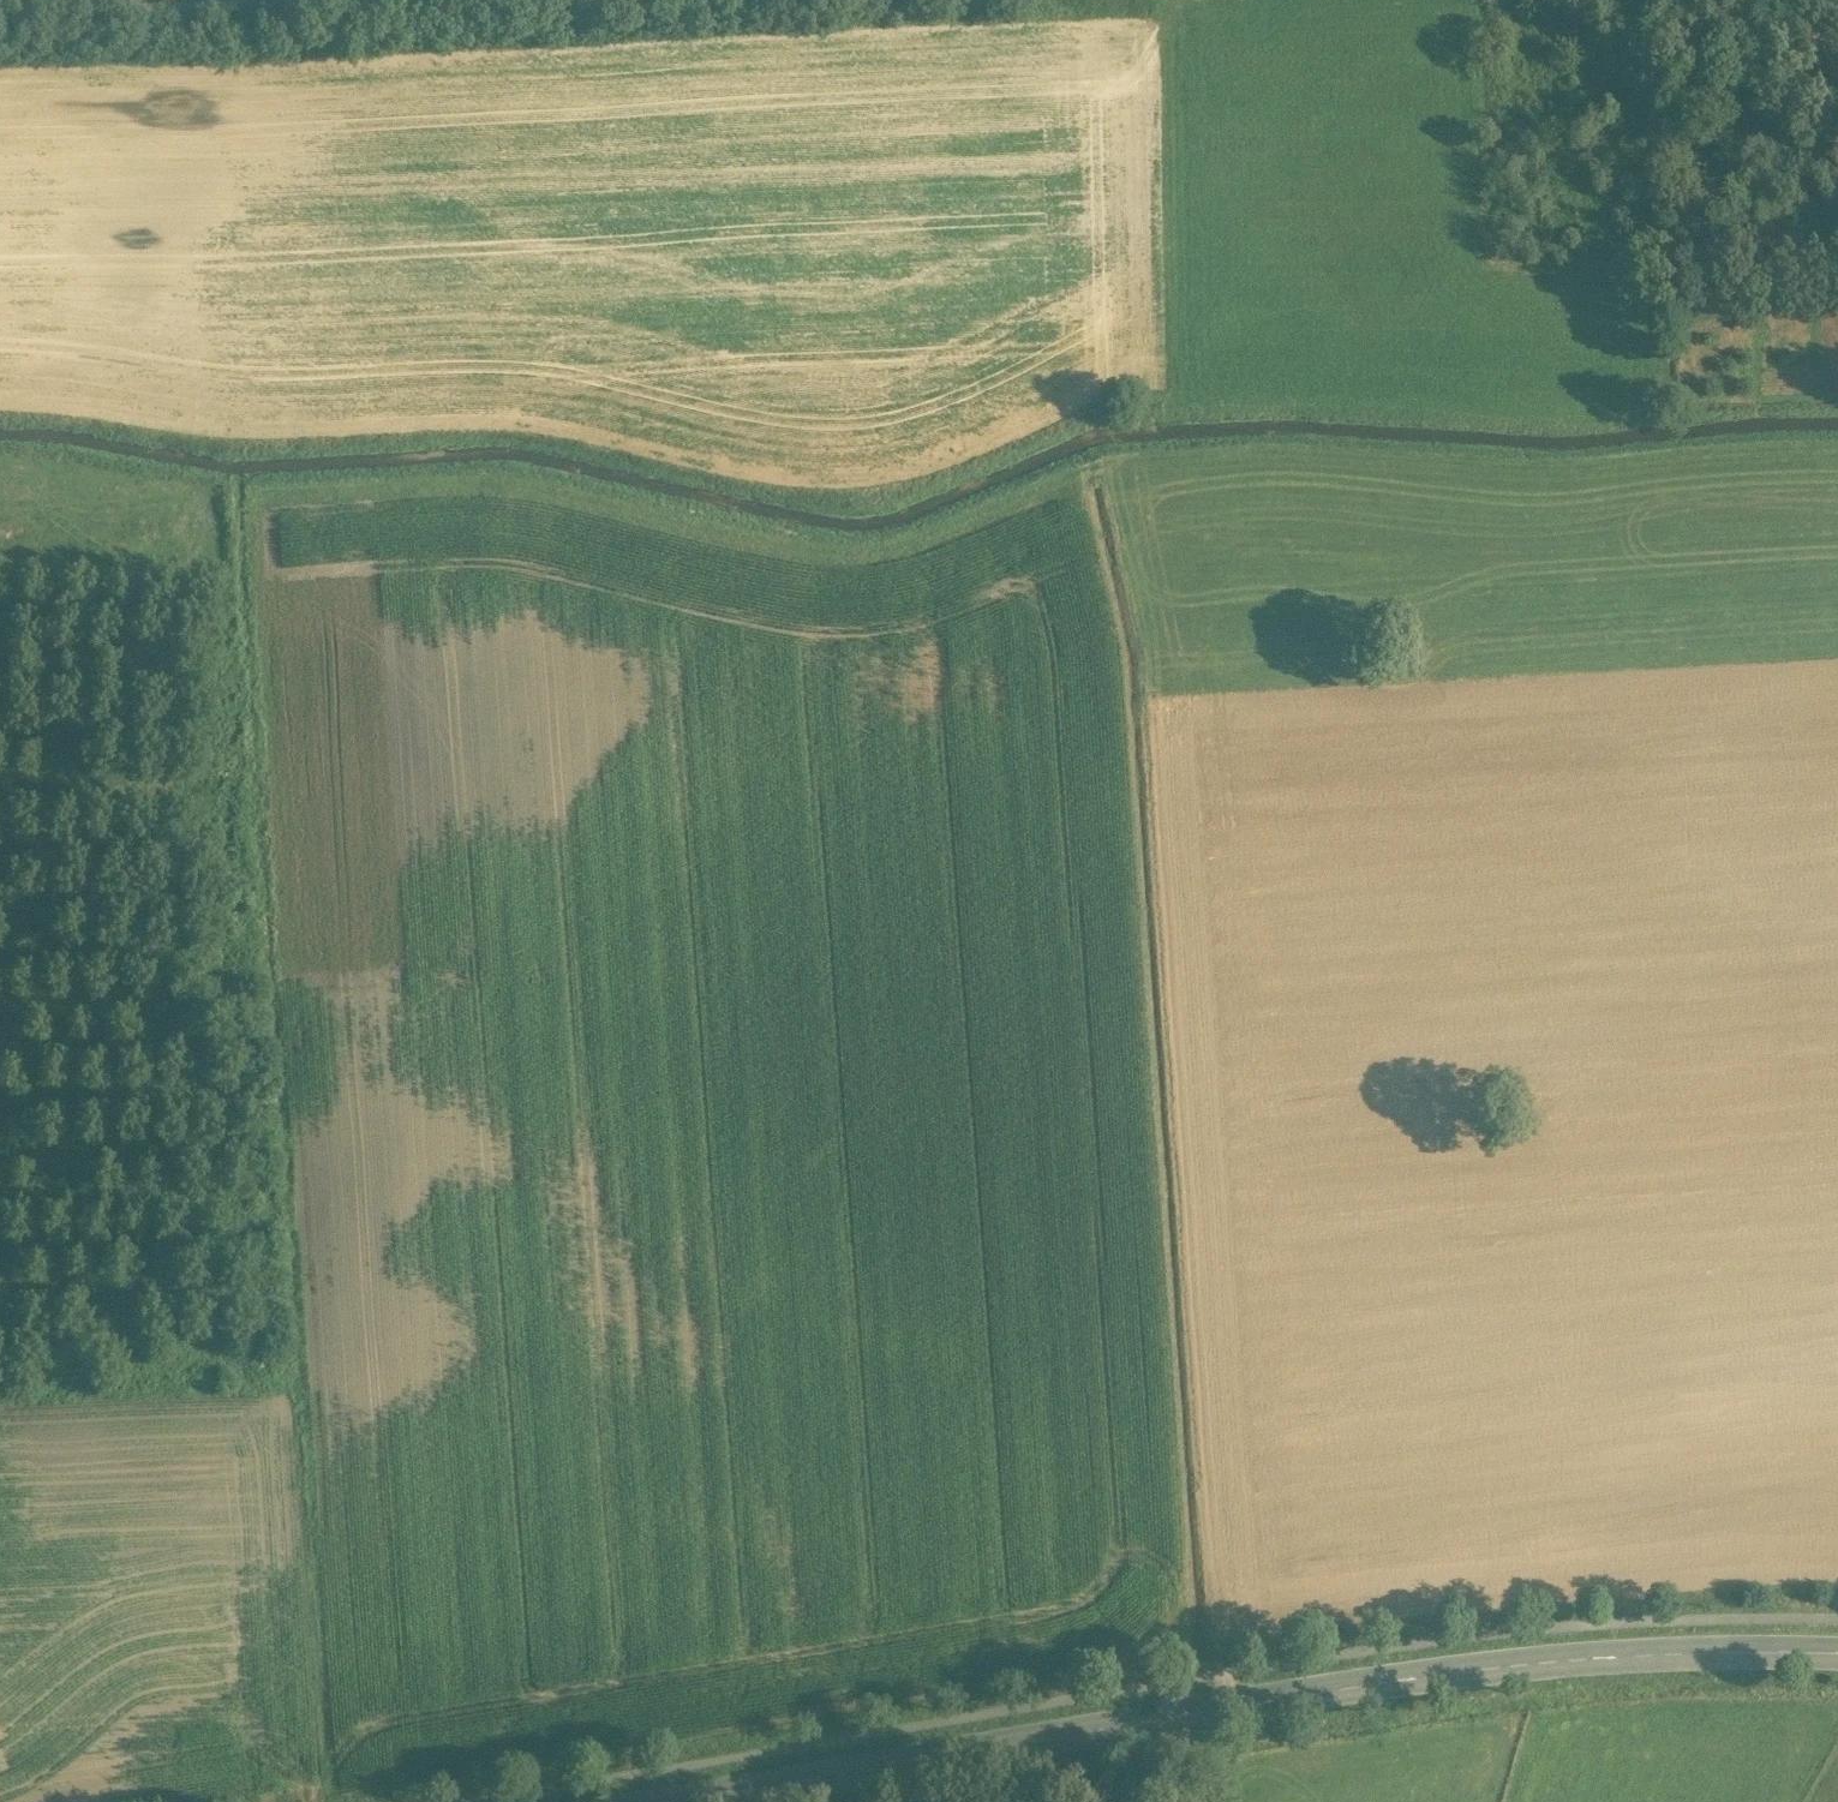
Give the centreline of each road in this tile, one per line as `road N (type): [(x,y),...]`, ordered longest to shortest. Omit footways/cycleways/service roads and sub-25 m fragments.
road 1 (secondary): [(680,1801),(1548,1669),(1728,1655),(1837,1661)]
road 2 (track): [(0,10),(515,0)]

